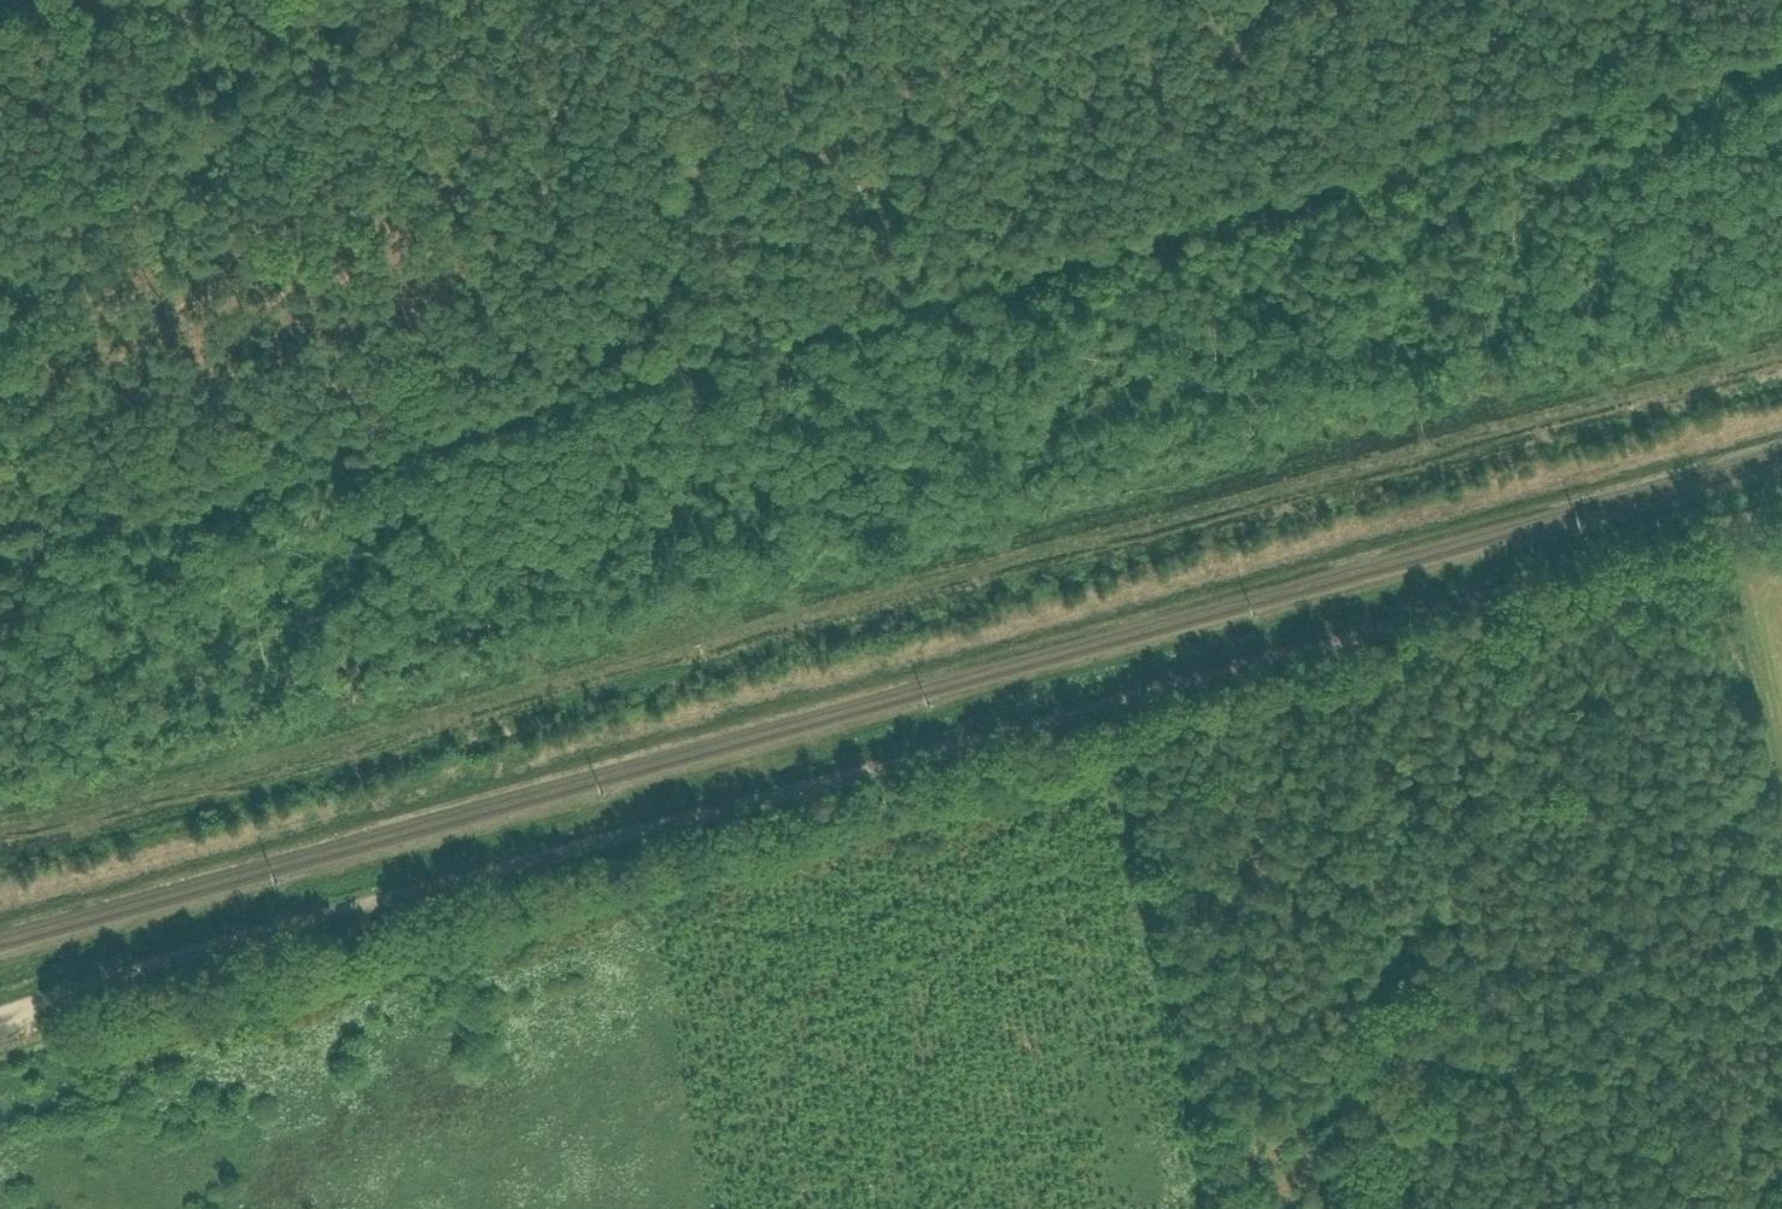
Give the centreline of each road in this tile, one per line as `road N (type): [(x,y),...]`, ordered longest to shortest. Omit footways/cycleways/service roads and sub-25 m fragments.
road 1 (track): [(1781,516),(0,1020)]
road 2 (track): [(1781,366),(0,852)]

